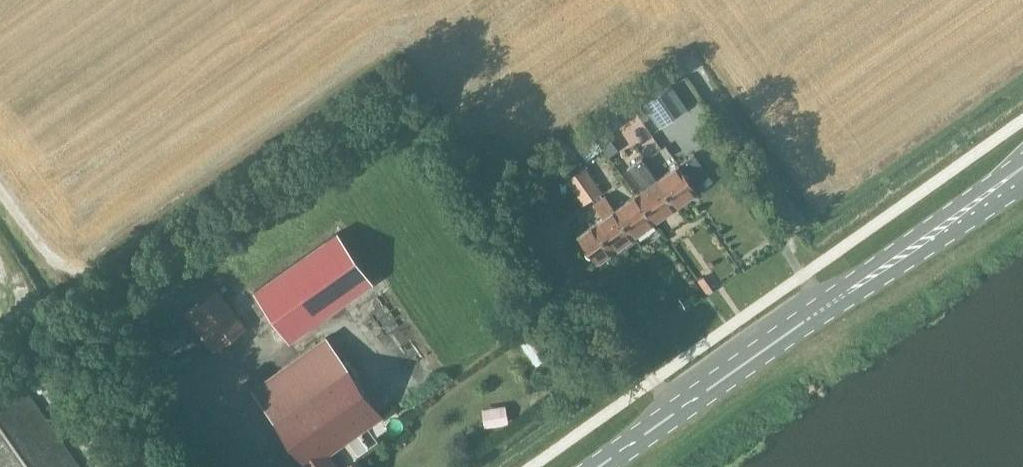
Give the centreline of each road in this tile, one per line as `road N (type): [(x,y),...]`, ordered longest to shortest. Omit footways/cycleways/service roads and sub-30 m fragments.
road 1 (primary): [(600,466),(825,307)]
road 2 (primary): [(1022,159),(836,291),(825,307)]
road 3 (primary): [(825,307),(843,304),(1022,189)]

